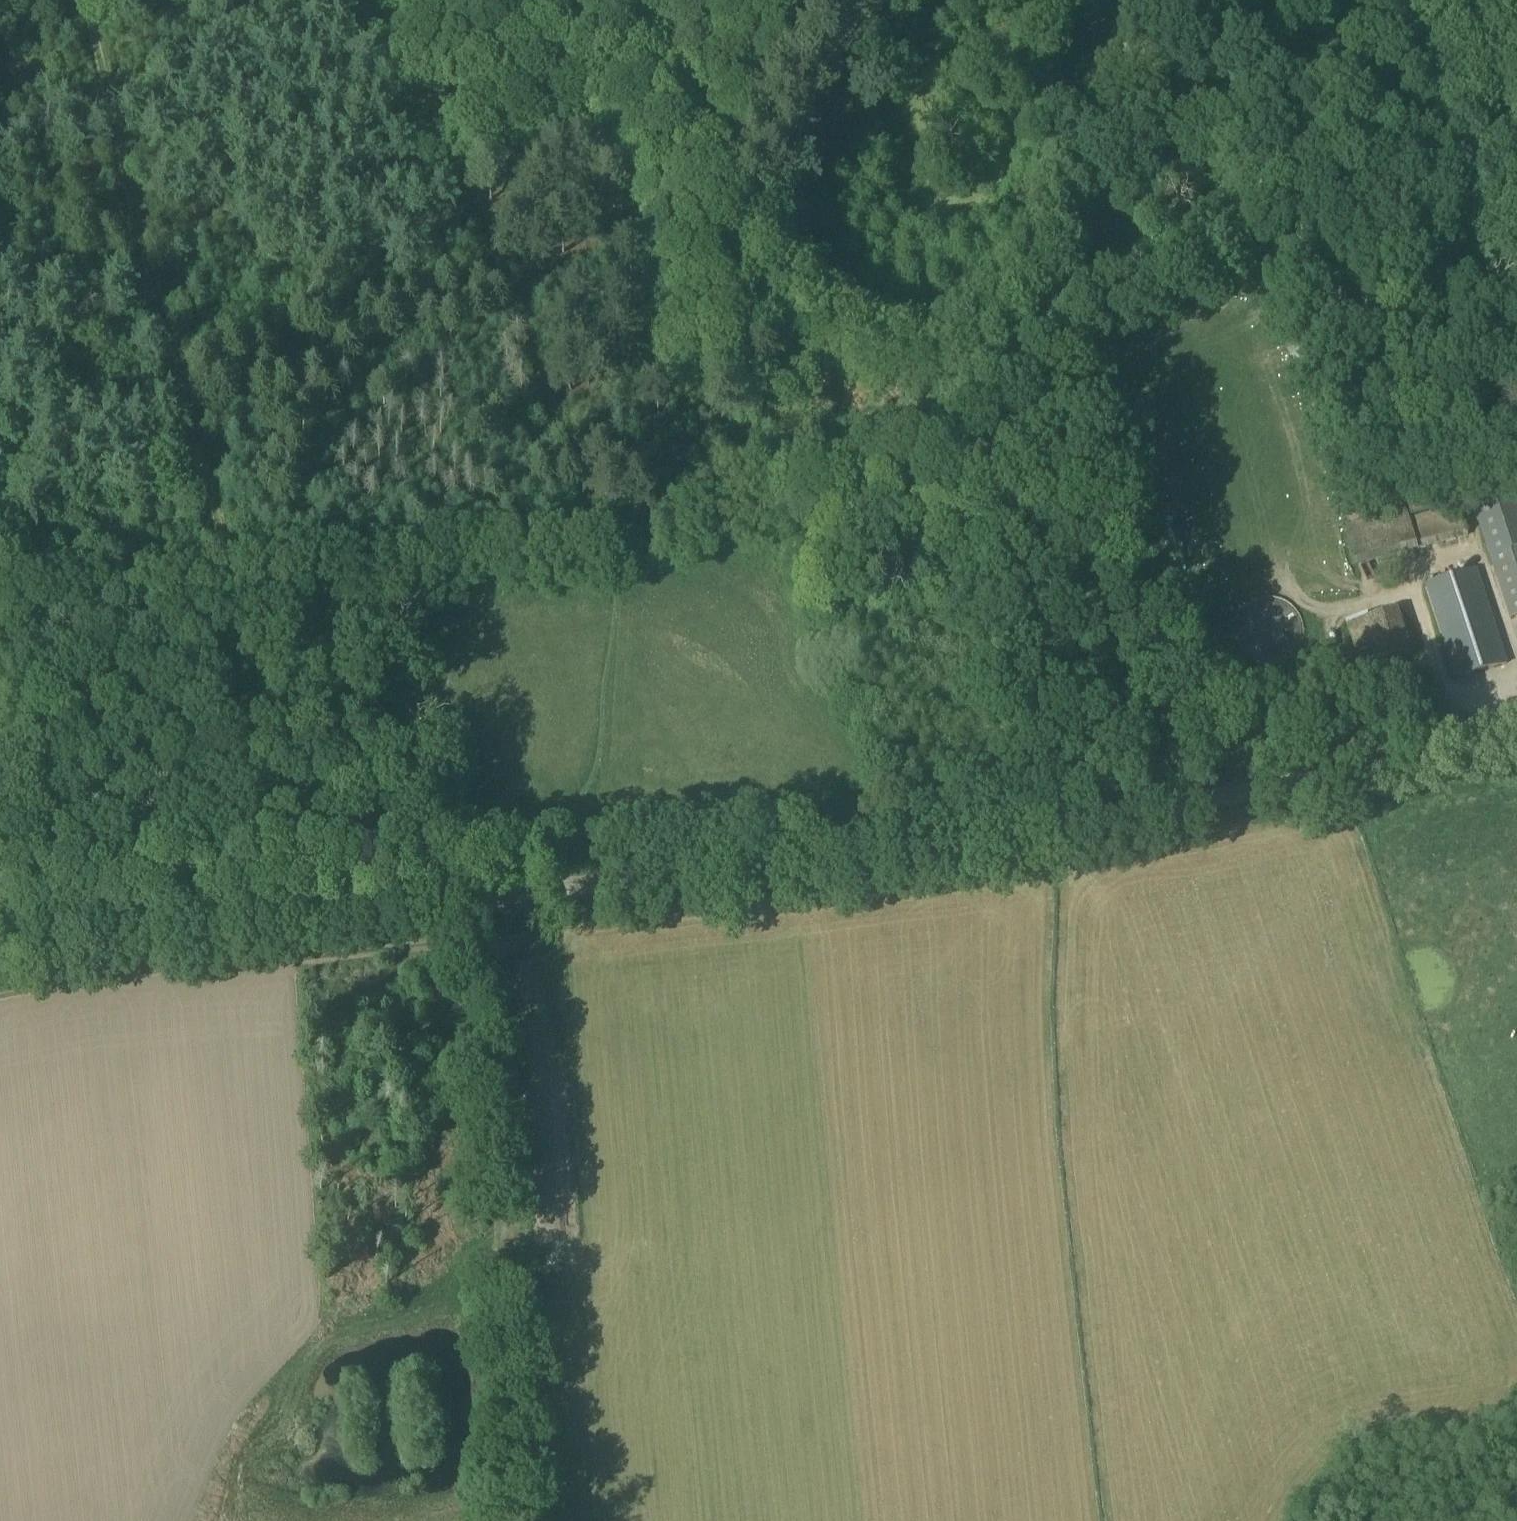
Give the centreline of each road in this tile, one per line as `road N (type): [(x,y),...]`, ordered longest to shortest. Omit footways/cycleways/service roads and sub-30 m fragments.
road 1 (unclassified): [(0,946),(483,897),(1253,801),(1516,734)]
road 2 (track): [(1464,0),(1516,138)]

